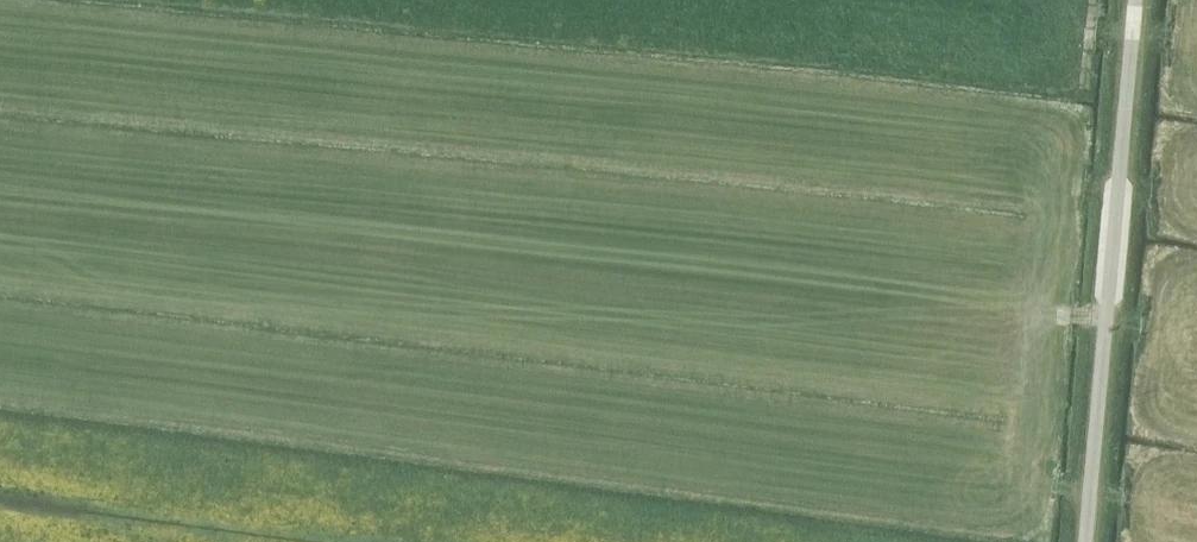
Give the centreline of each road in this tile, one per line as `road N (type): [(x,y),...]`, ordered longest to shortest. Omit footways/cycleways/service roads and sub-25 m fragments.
road 1 (track): [(1196,334),(983,310),(0,148)]
road 2 (unclassified): [(1090,541),(1142,0)]
road 3 (track): [(1192,506),(967,480)]
road 4 (track): [(1196,200),(995,178)]
road 5 (track): [(1056,27),(1196,36)]

